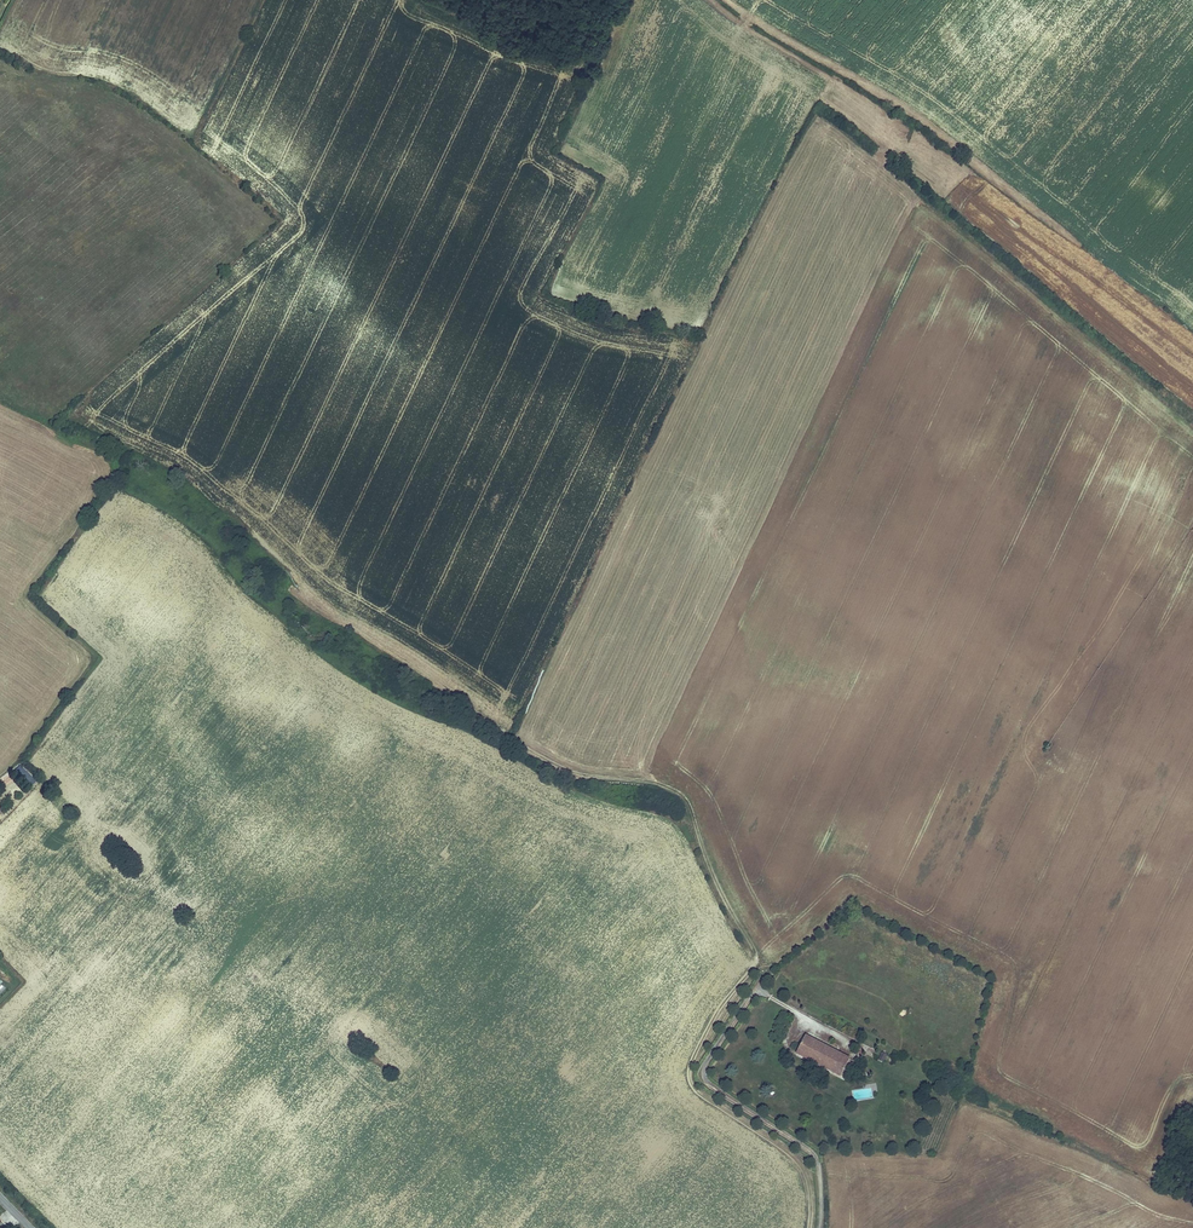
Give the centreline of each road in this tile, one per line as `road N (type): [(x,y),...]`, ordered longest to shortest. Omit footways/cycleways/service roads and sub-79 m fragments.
road 1 (track): [(357,625),(548,760),(681,794),(719,891),(753,947),(751,964),(691,1057),(692,1081),(801,1164),(809,1227)]
road 2 (residential): [(818,1227),(819,1166),(811,1150),(717,1090),(703,1071),(707,1058),(747,998),(760,991),(871,1050)]

